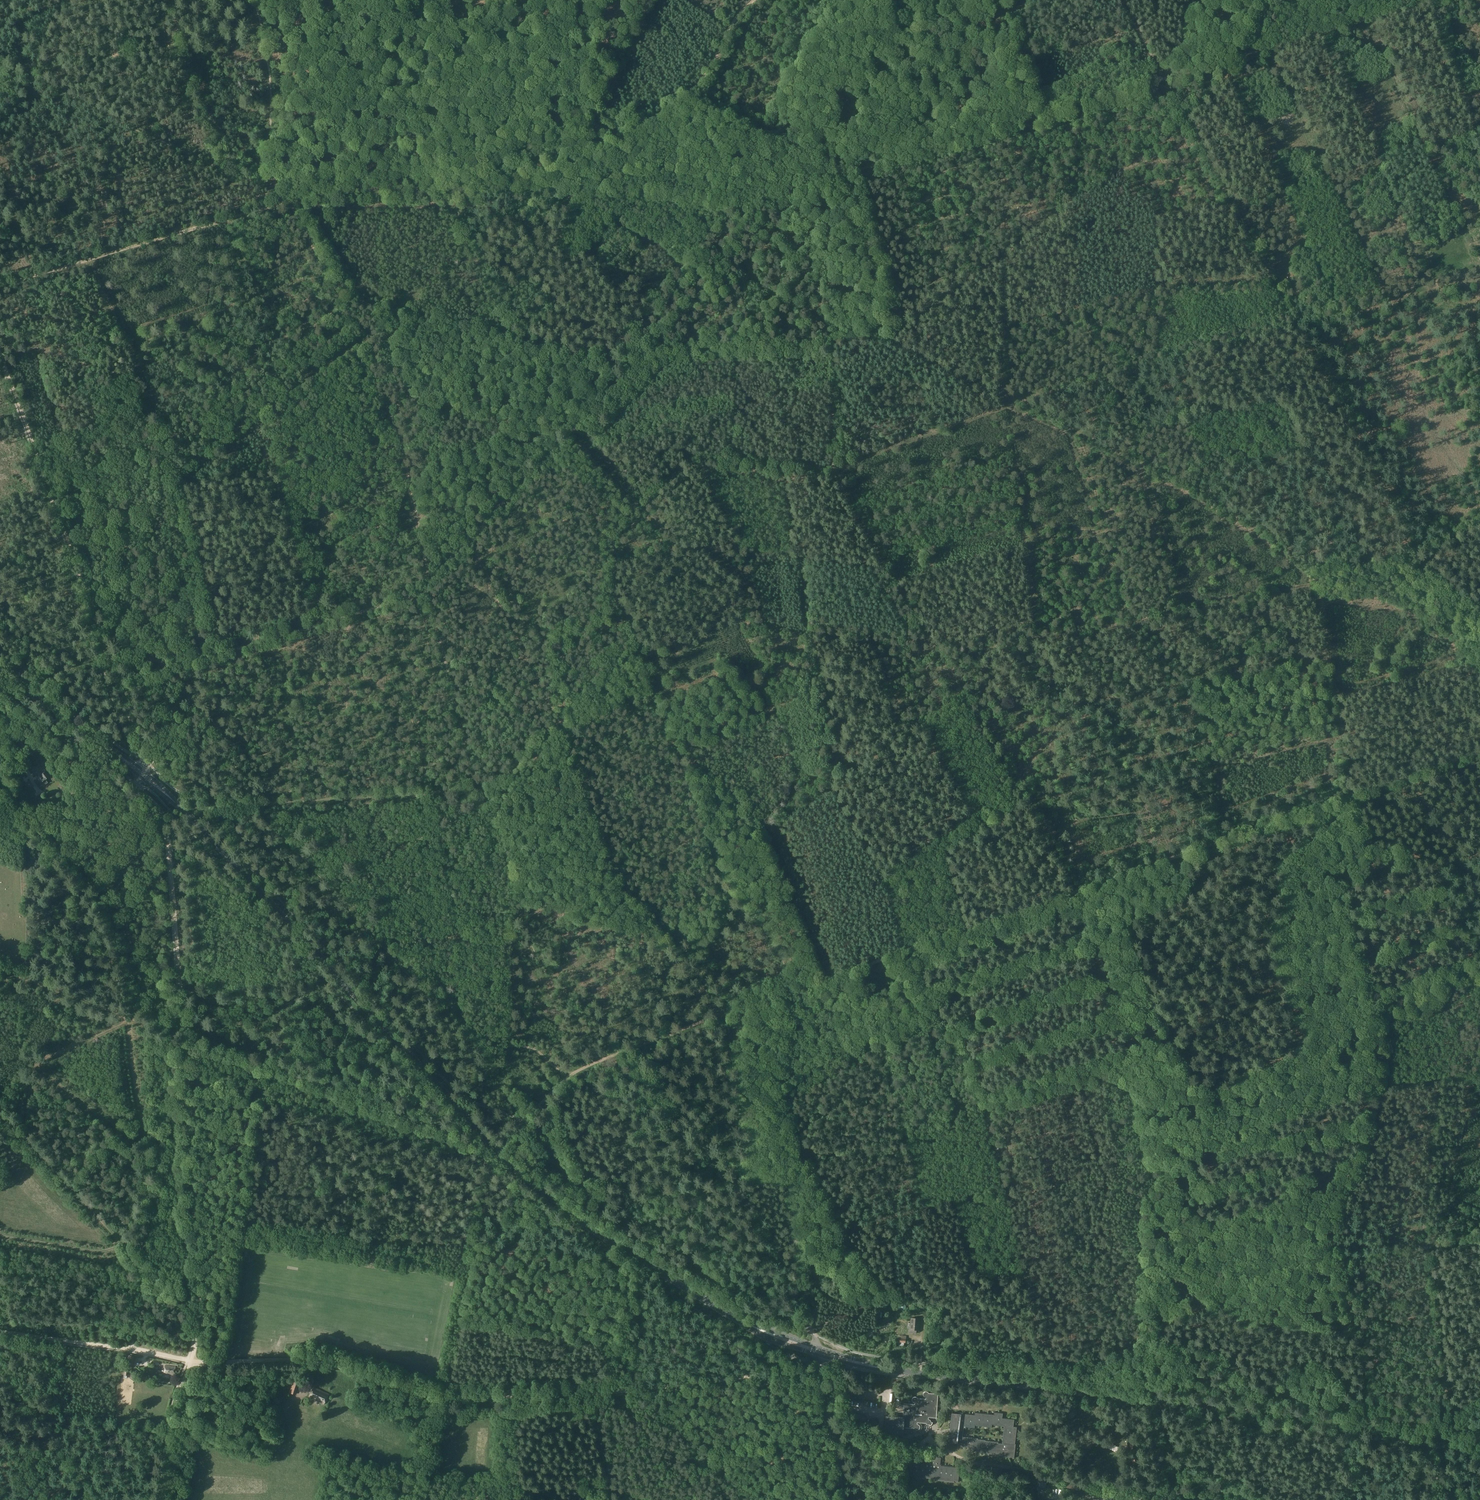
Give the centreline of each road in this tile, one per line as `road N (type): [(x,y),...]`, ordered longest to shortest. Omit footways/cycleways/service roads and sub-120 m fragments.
road 1 (secondary): [(817,1355),(750,1328),(538,1191),(140,772)]
road 2 (track): [(790,192),(1443,0)]
road 3 (secondary): [(1479,1441),(817,1355)]
road 4 (track): [(1414,553),(1369,564),(1315,559),(1038,407),(896,346),(844,339)]
road 5 (track): [(828,341),(832,472),(1077,894)]
road 6 (track): [(1479,1405),(1448,1383),(1425,1241),(1342,1256),(1348,1322),(1263,1318),(1221,1305),(1159,1313),(1154,1368)]
road 7 (track): [(189,1365),(201,1253),(167,831),(158,808)]
road 8 (track): [(1165,78),(1414,553)]
road 9 (track): [(587,1068),(1077,894)]
road 10 (track): [(506,1050),(524,857),(511,821),(476,785),(427,580)]
road 11 (track): [(506,1050),(478,1048),(260,801),(230,803),(178,736)]
road 12 (track): [(0,1332),(209,1362),(312,1361),(446,1394)]
road 13 (track): [(213,655),(171,480),(302,381),(293,350),(344,299)]
road 14 (track): [(1077,894),(1479,750)]
road 15 (track): [(722,867),(609,575),(611,526),(636,504)]
road 16 (track): [(812,1333),(736,1261),(706,1204),(632,1184),(587,1068)]
road 17 (track): [(0,353),(117,682)]
road 18 (track): [(1013,398),(1012,461),(1039,642),(947,666)]
road 19 (track): [(289,203),(352,189),(511,193),(608,180)]
road 20 (track): [(651,350),(427,580)]
road 21 (track): [(129,1024),(36,1069),(38,1145),(122,1246)]
road 22 (track): [(0,285),(289,203)]
road 23 (track): [(1154,1368),(1030,1361),(1032,1297),(1005,1189)]
road 24 (track): [(968,702),(722,867)]
road 25 (track): [(427,580),(392,416),(392,404),(410,390),(372,305)]
road 26 (track): [(1018,400),(1296,325)]
road 27 (track): [(427,580),(414,597),(159,670)]
road 28 (track): [(651,350),(591,351),(372,305)]
road 29 (track): [(275,191),(36,80)]
road 30 (track): [(1005,1189),(986,1109),(907,949)]
road 31 (track): [(926,1208),(908,1136),(793,1170),(749,1139)]
road 32 (track): [(1348,795),(1315,559)]
road 33 (track): [(757,0),(710,80),(662,116),(608,180)]
road 34 (track): [(272,403),(323,623)]
road 35 (track): [(476,785),(260,801)]
road 36 (track): [(636,504),(689,460),(832,472)]
road 37 (track): [(1159,1313),(1151,1246),(1169,1166),(1153,1122)]
road 38 (track): [(477,1243),(617,1264),(616,1288),(640,1303)]
road 39 (track): [(251,0),(269,70),(275,191)]
road 40 (track): [(446,1394),(631,1391)]
road 41 (track): [(608,180),(752,200),(790,192)]
road 42 (track): [(634,1390),(816,1369)]
road 43 (track): [(828,341),(651,350)]
road 44 (secondary): [(140,772),(0,666)]
road 45 (track): [(70,871),(96,895),(115,939),(129,1024)]
road 46 (track): [(90,1499),(0,1363)]
road 47 (track): [(926,1208),(831,1233),(780,1264)]
road 48 (track): [(446,1394),(477,1243)]
road 49 (track): [(634,1390),(738,1492)]
road 50 (track): [(722,867),(771,937),(794,990)]
road 51 (track): [(164,1499),(169,1434),(189,1365)]
road 52 (track): [(477,1243),(498,1152),(524,1121)]
road 53 (track): [(781,222),(844,339)]
road 54 (track): [(749,1139),(750,1206),(780,1264)]
road 55 (track): [(38,1064),(142,1141)]
road 56 (track): [(749,1139),(727,1015)]
road 57 (track): [(122,1246),(98,1251),(0,1235)]

